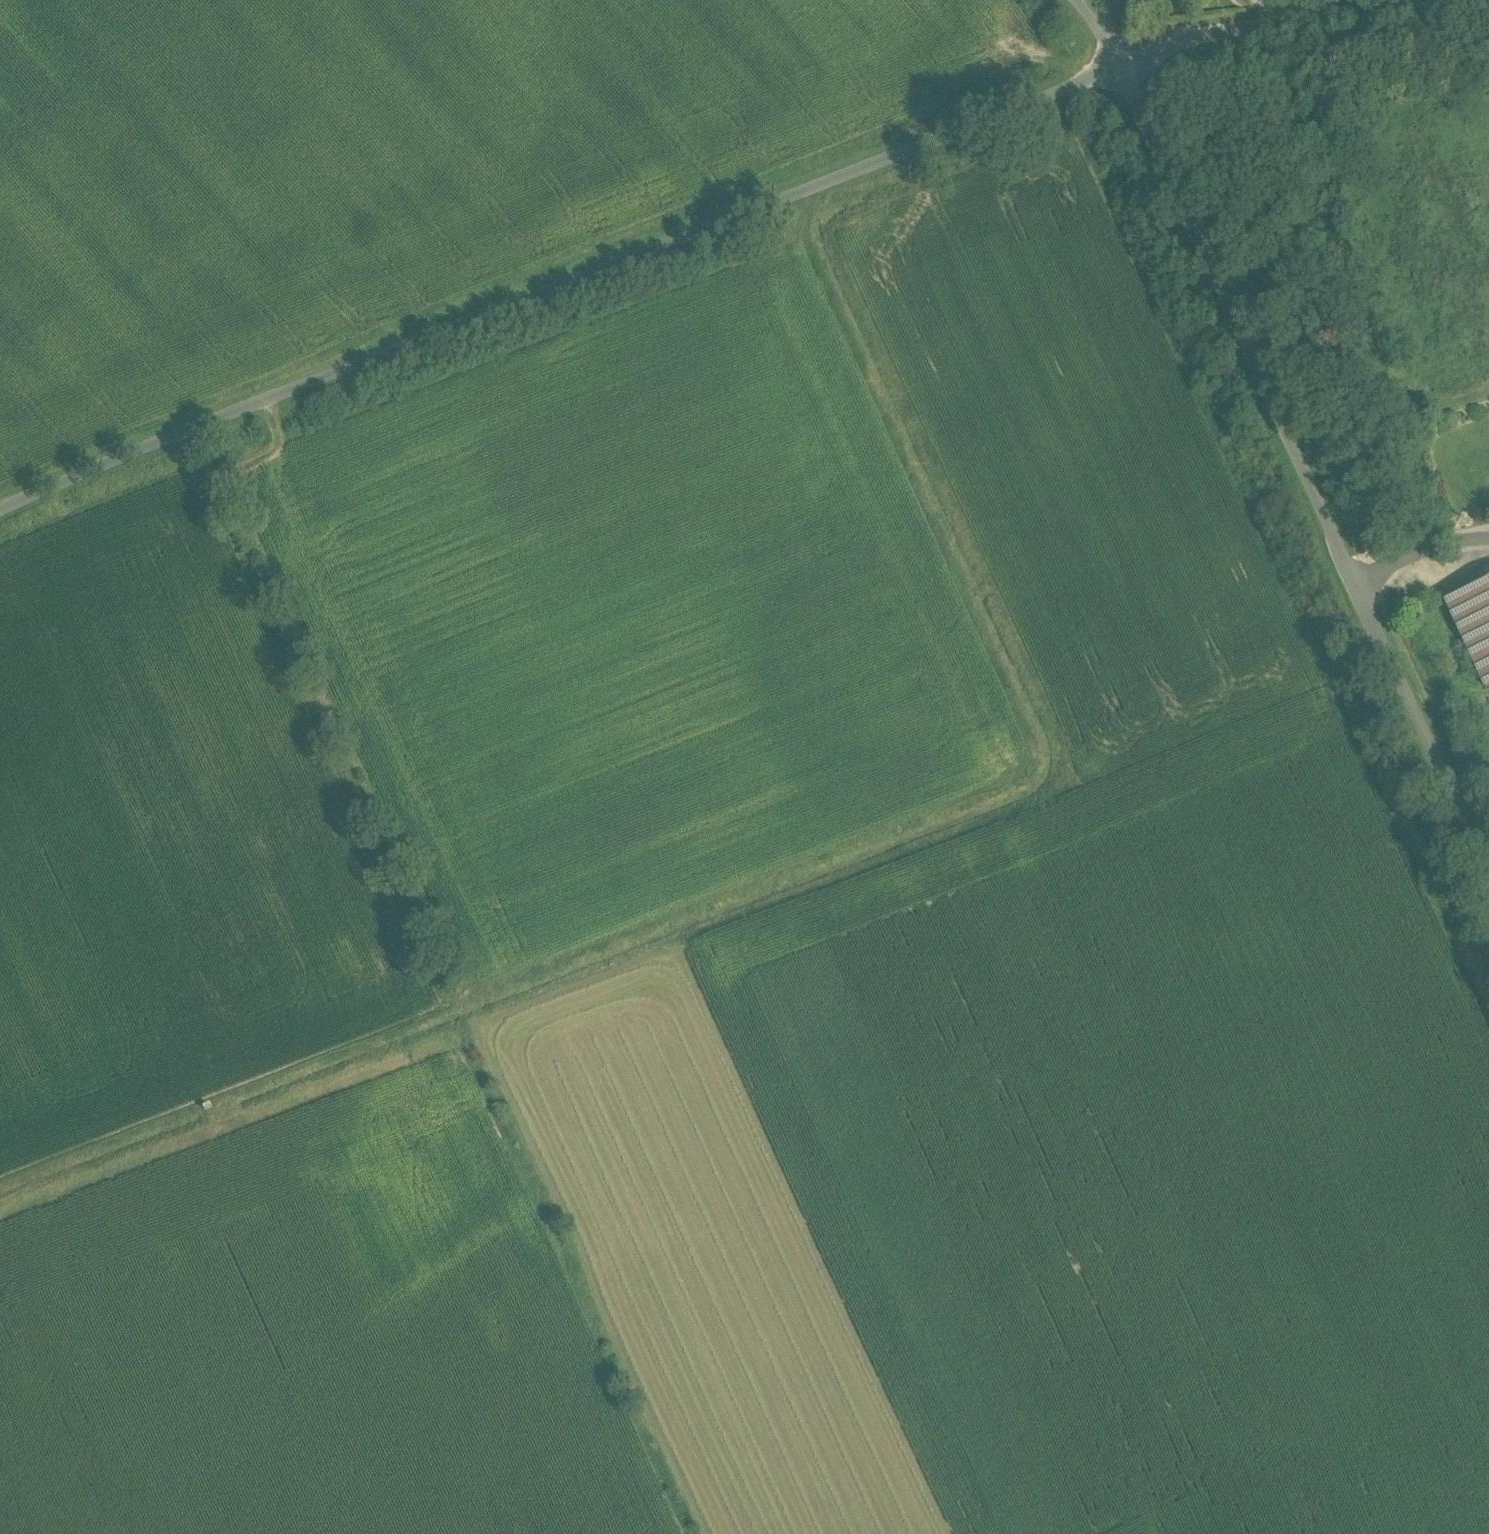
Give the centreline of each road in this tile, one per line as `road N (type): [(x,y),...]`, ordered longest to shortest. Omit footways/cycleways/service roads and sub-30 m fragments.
road 1 (unclassified): [(0,510),(1121,72)]
road 2 (unclassified): [(1488,895),(1121,72)]
road 3 (unclassified): [(1121,72),(1214,37),(1388,0)]

